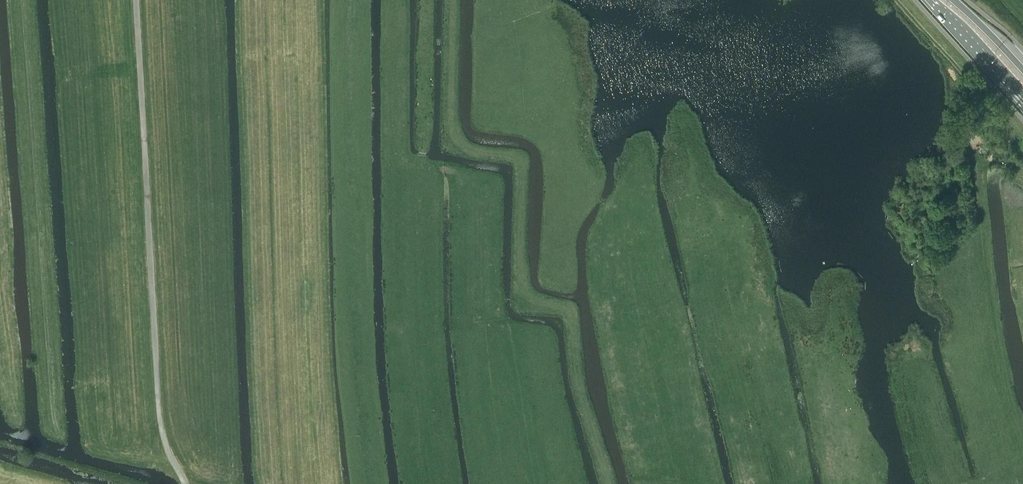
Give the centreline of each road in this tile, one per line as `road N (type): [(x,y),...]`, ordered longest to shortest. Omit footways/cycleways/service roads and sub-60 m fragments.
road 1 (track): [(185,483),(160,428),(136,0)]
road 2 (track): [(136,483),(0,443)]
road 3 (primary): [(929,0),(1022,104)]

